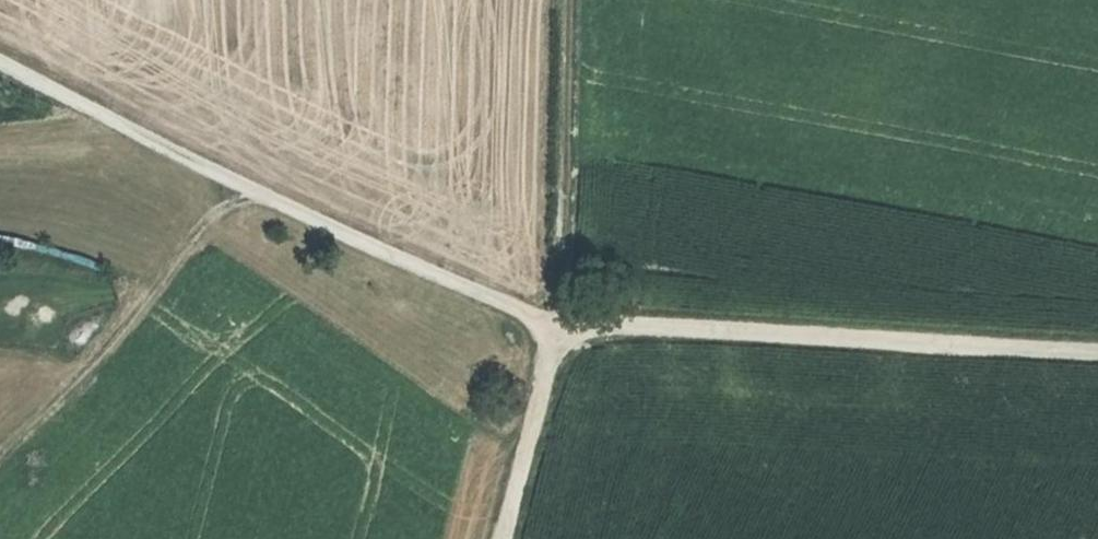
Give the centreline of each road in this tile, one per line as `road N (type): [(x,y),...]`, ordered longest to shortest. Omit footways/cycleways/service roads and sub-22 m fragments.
road 1 (track): [(1097,356),(554,327),(255,195),(0,65)]
road 2 (track): [(255,195),(203,231),(104,353),(0,450)]
road 3 (track): [(571,0),(569,203),(554,327)]
road 4 (track): [(506,538),(554,327)]

